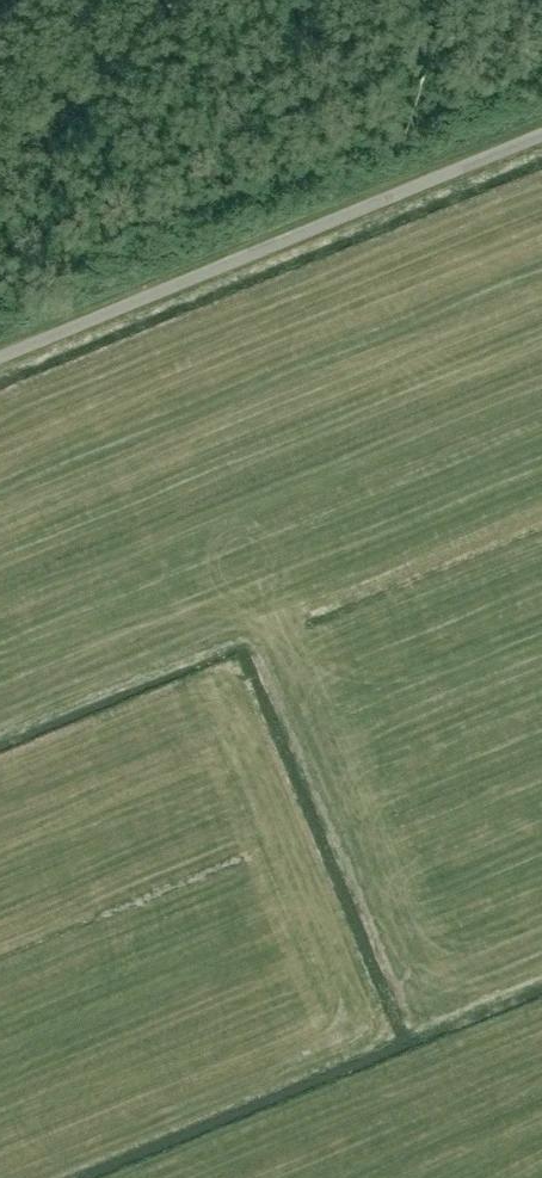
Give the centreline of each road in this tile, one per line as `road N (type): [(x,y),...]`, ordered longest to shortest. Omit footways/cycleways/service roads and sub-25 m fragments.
road 1 (unclassified): [(0,356),(541,133)]

